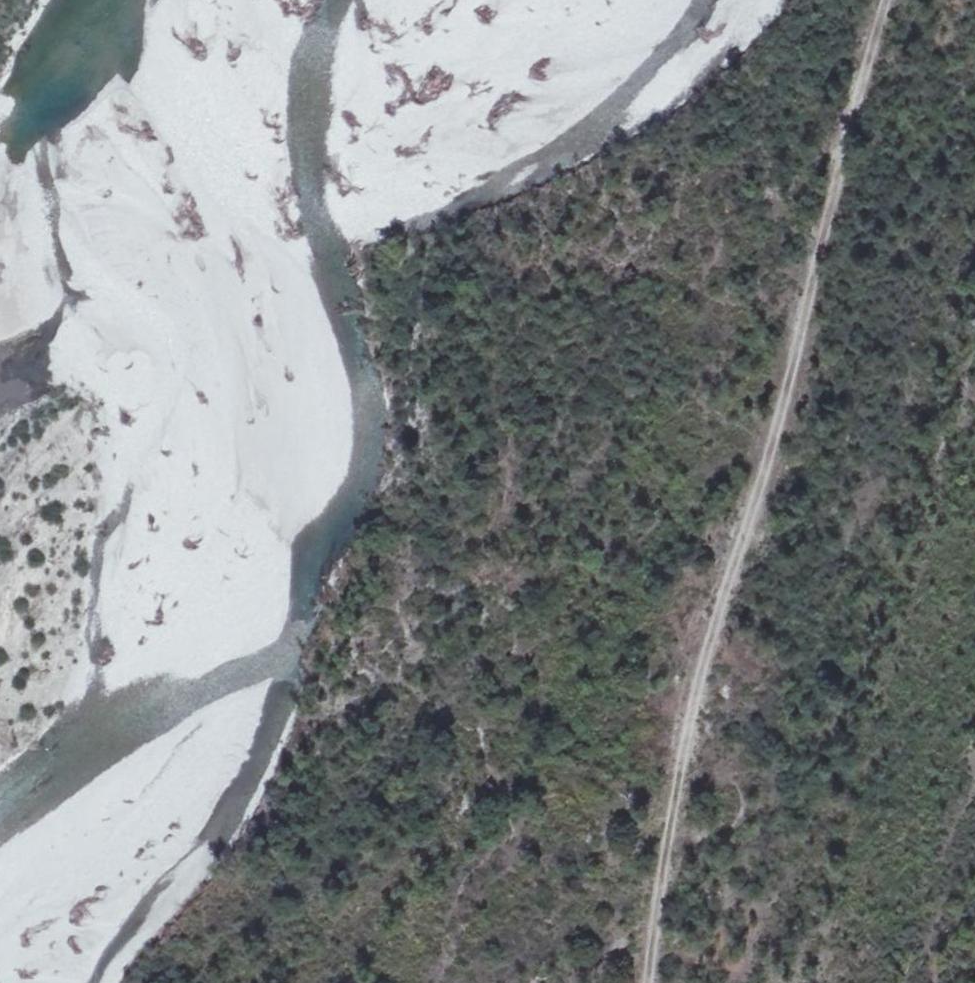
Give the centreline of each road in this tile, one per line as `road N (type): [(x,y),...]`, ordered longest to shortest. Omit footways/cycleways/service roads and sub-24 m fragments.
road 1 (track): [(647,982),(682,748),(787,390),(884,0)]

